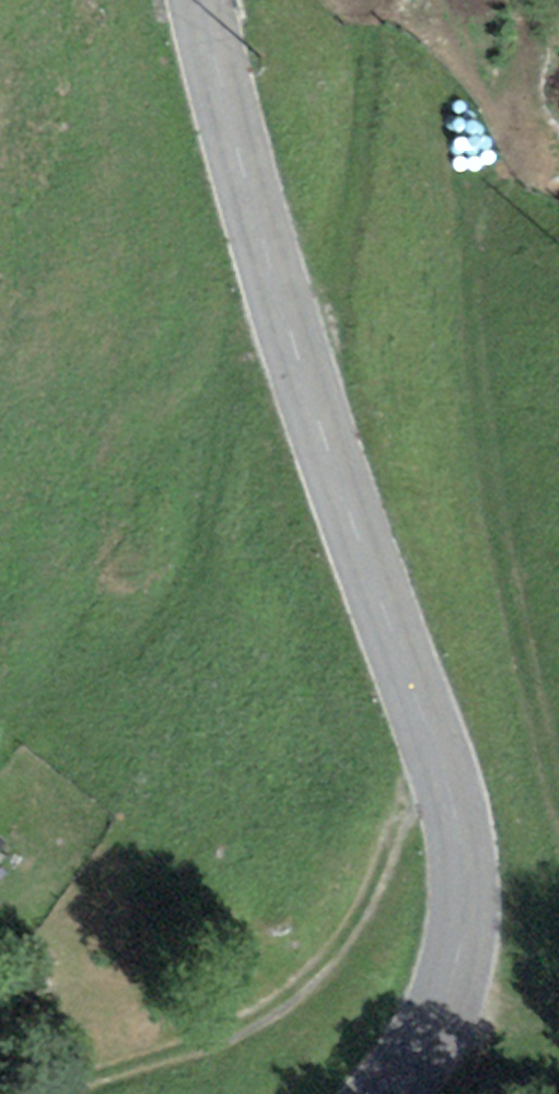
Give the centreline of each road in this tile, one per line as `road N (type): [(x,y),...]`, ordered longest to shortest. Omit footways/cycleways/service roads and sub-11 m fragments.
road 1 (tertiary): [(203,0),(295,349),(449,781),(465,850),(464,947),(454,986),(417,1057),(383,1093)]
road 2 (track): [(8,1093),(237,1016),(304,984),(344,937),(405,805),(420,789),(449,781)]
road 3 (track): [(363,0),(365,161),(332,316),(295,349)]

